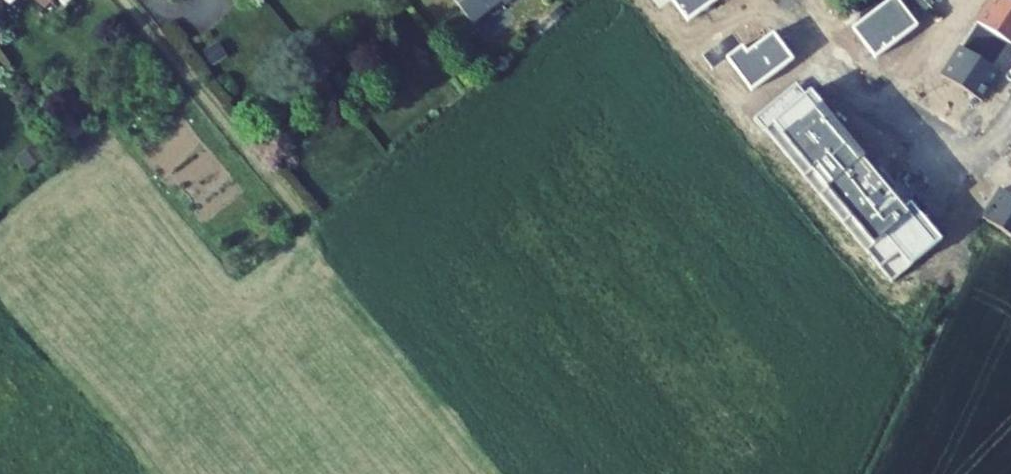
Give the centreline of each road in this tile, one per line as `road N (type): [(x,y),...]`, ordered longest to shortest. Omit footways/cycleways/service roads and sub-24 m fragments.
road 1 (residential): [(1010,117),(982,162),(958,166),(789,15),(760,10),(709,34)]

